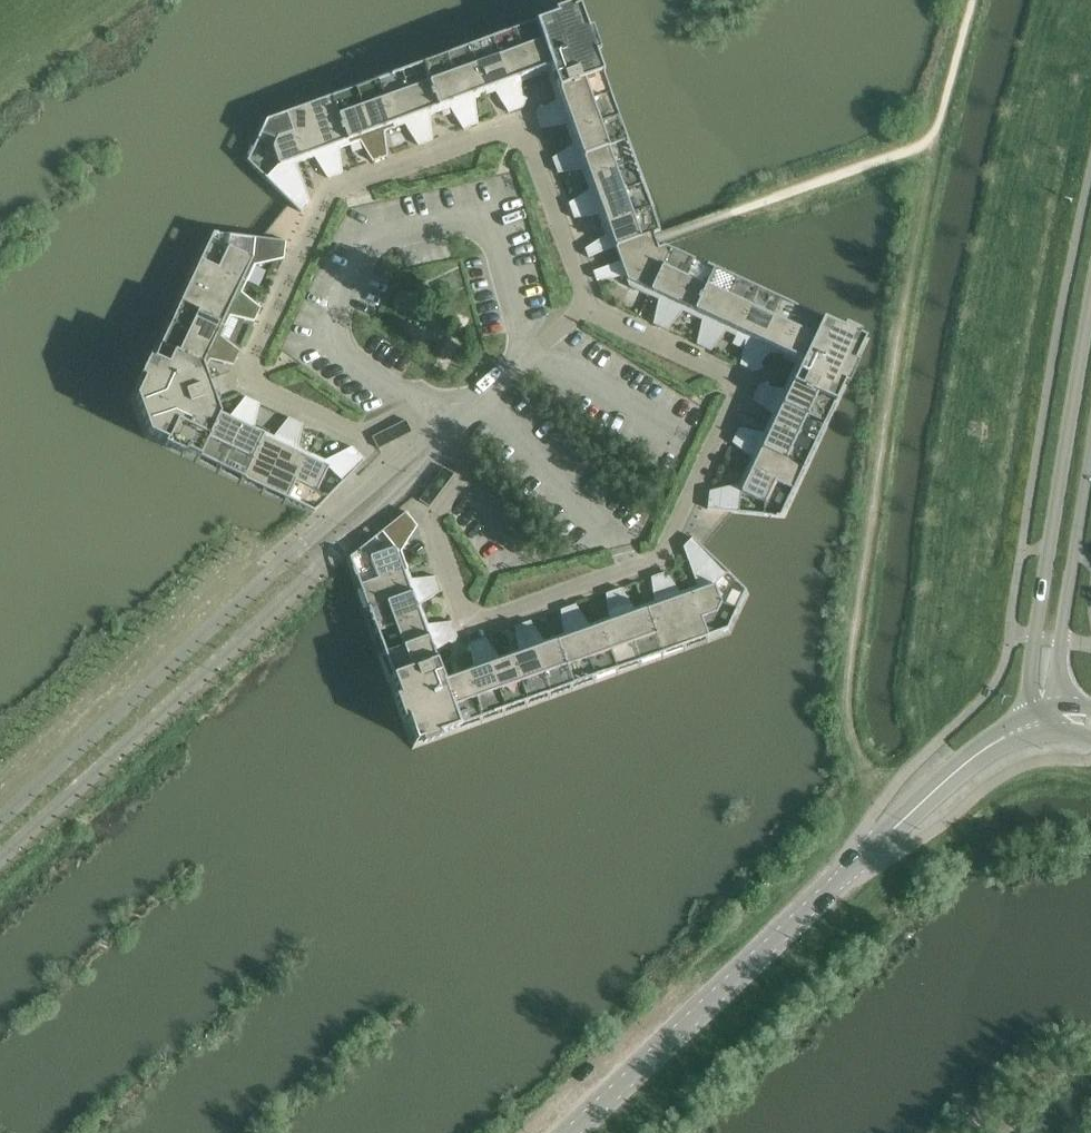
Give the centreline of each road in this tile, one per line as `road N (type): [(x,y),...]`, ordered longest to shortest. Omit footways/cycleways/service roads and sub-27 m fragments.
road 1 (residential): [(586,306),(524,123),(328,192),(244,381),(357,437),(419,403),(448,429)]
road 2 (residential): [(448,429),(469,477),(432,524),(468,630),(664,556),(743,384),(586,306)]
road 3 (tertiary): [(581,1132),(848,875),(979,757),(1030,724)]
road 4 (residential): [(0,834),(448,429)]
road 5 (tertiary): [(1090,301),(1034,637),(1030,724)]
road 6 (tertiary): [(1065,717),(1062,641),(1090,462)]
road 7 (residential): [(448,429),(586,306)]

